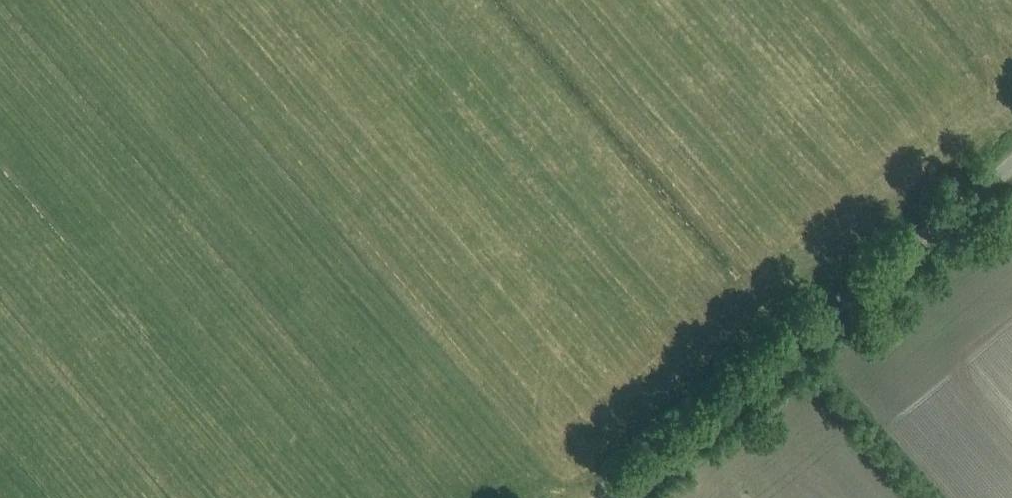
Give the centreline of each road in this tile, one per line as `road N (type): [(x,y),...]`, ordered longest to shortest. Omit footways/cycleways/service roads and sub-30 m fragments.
road 1 (unclassified): [(597,497),(1011,163)]

